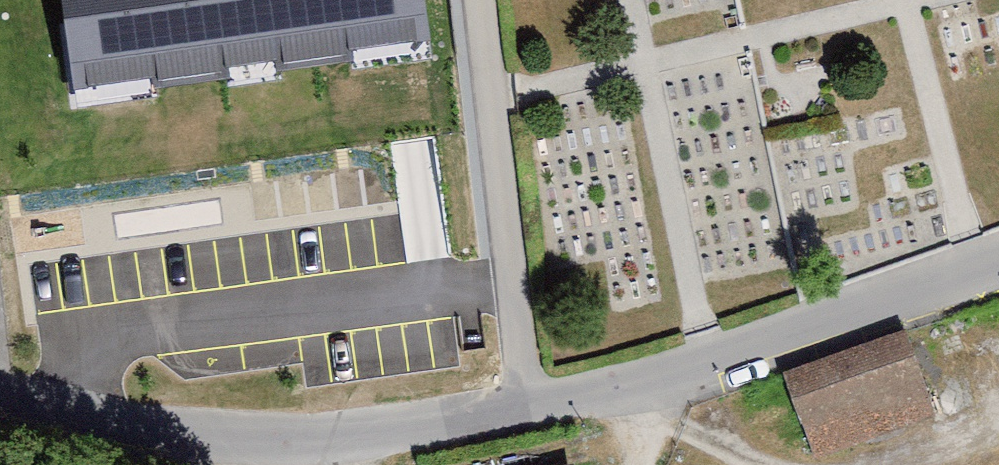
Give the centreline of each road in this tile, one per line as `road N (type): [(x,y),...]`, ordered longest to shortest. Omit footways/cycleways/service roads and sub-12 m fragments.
road 1 (residential): [(0,398),(219,438),(380,431),(529,407)]
road 2 (residential): [(529,407),(709,359),(998,259)]
road 3 (residential): [(486,0),(529,407)]

